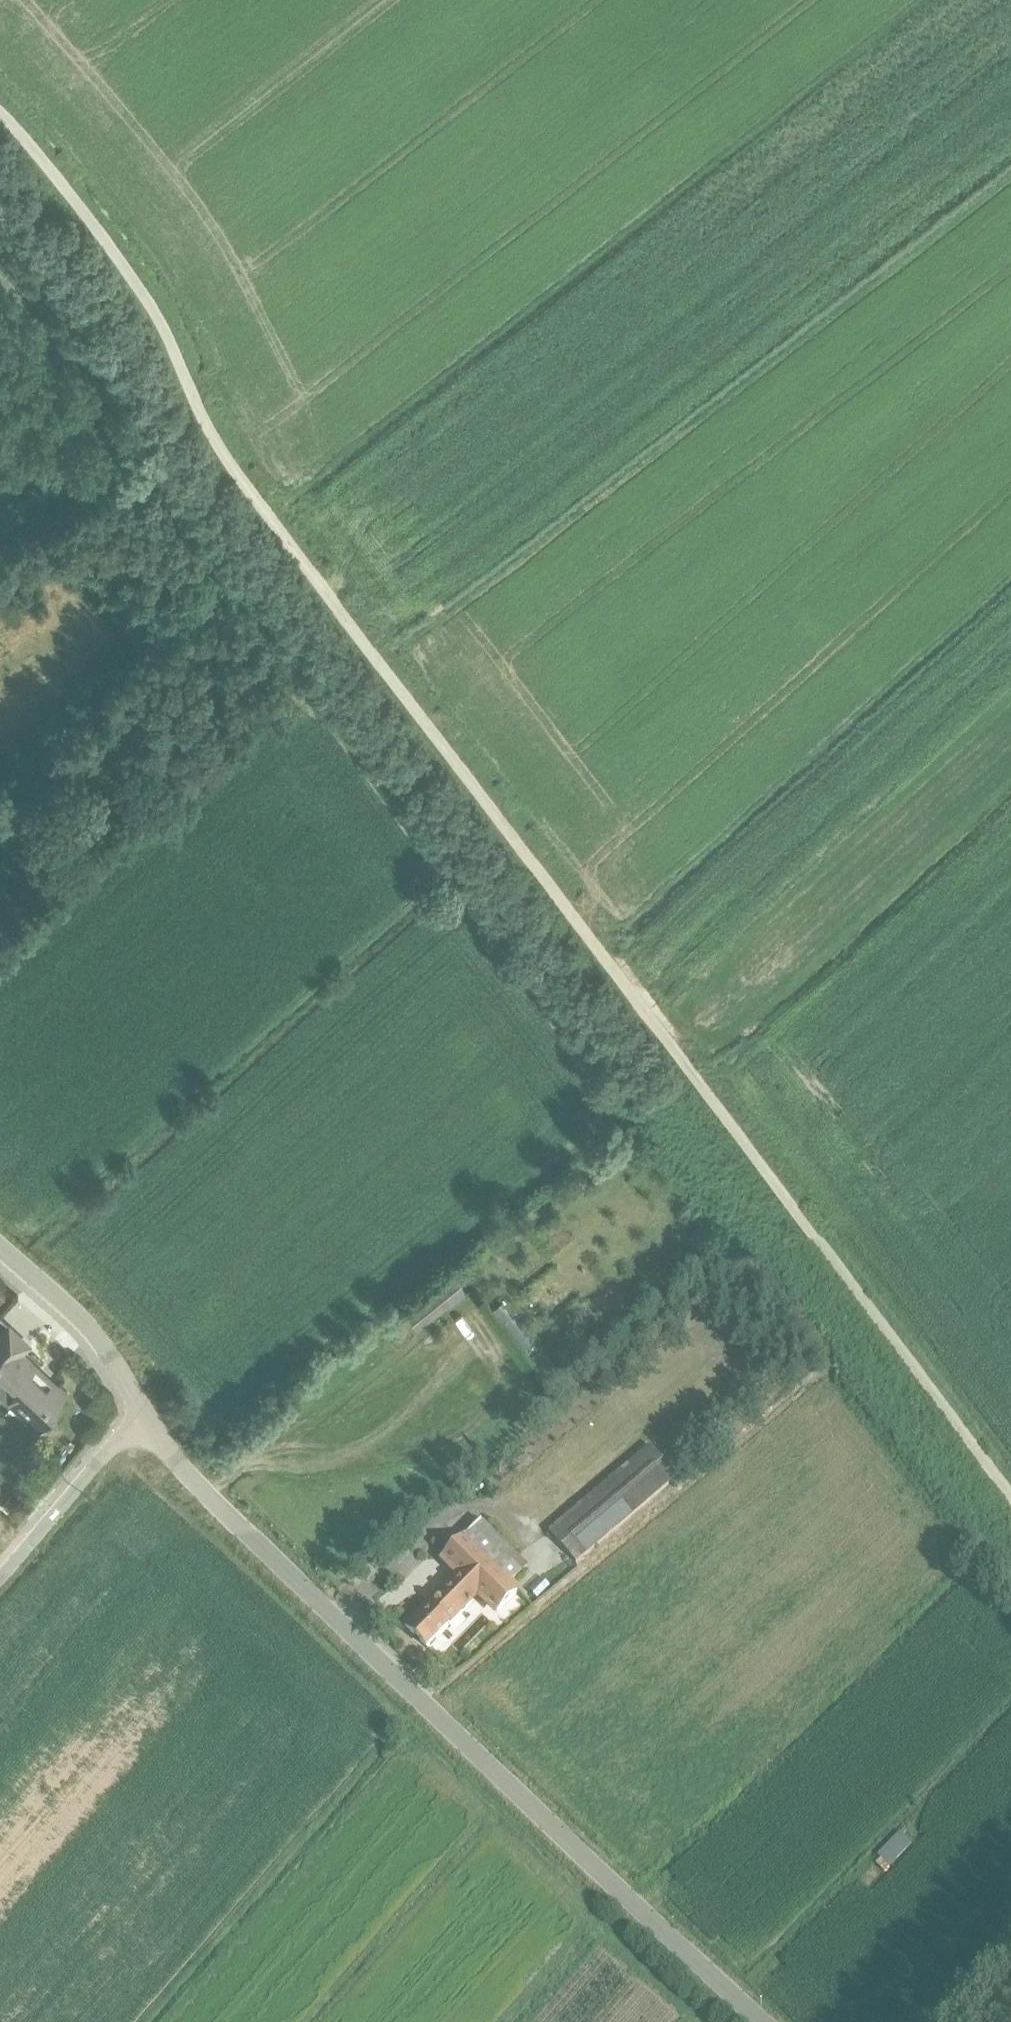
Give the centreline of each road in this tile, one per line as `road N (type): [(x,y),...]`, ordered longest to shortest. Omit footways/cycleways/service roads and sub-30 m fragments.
road 1 (unclassified): [(0,106),(158,312),(234,465),(1010,1497)]
road 2 (tertiary): [(144,1418),(189,1473),(520,1796),(765,2021)]
road 3 (tertiary): [(0,1248),(82,1320),(144,1418)]
road 4 (unclassified): [(144,1418),(116,1439),(0,1576)]

